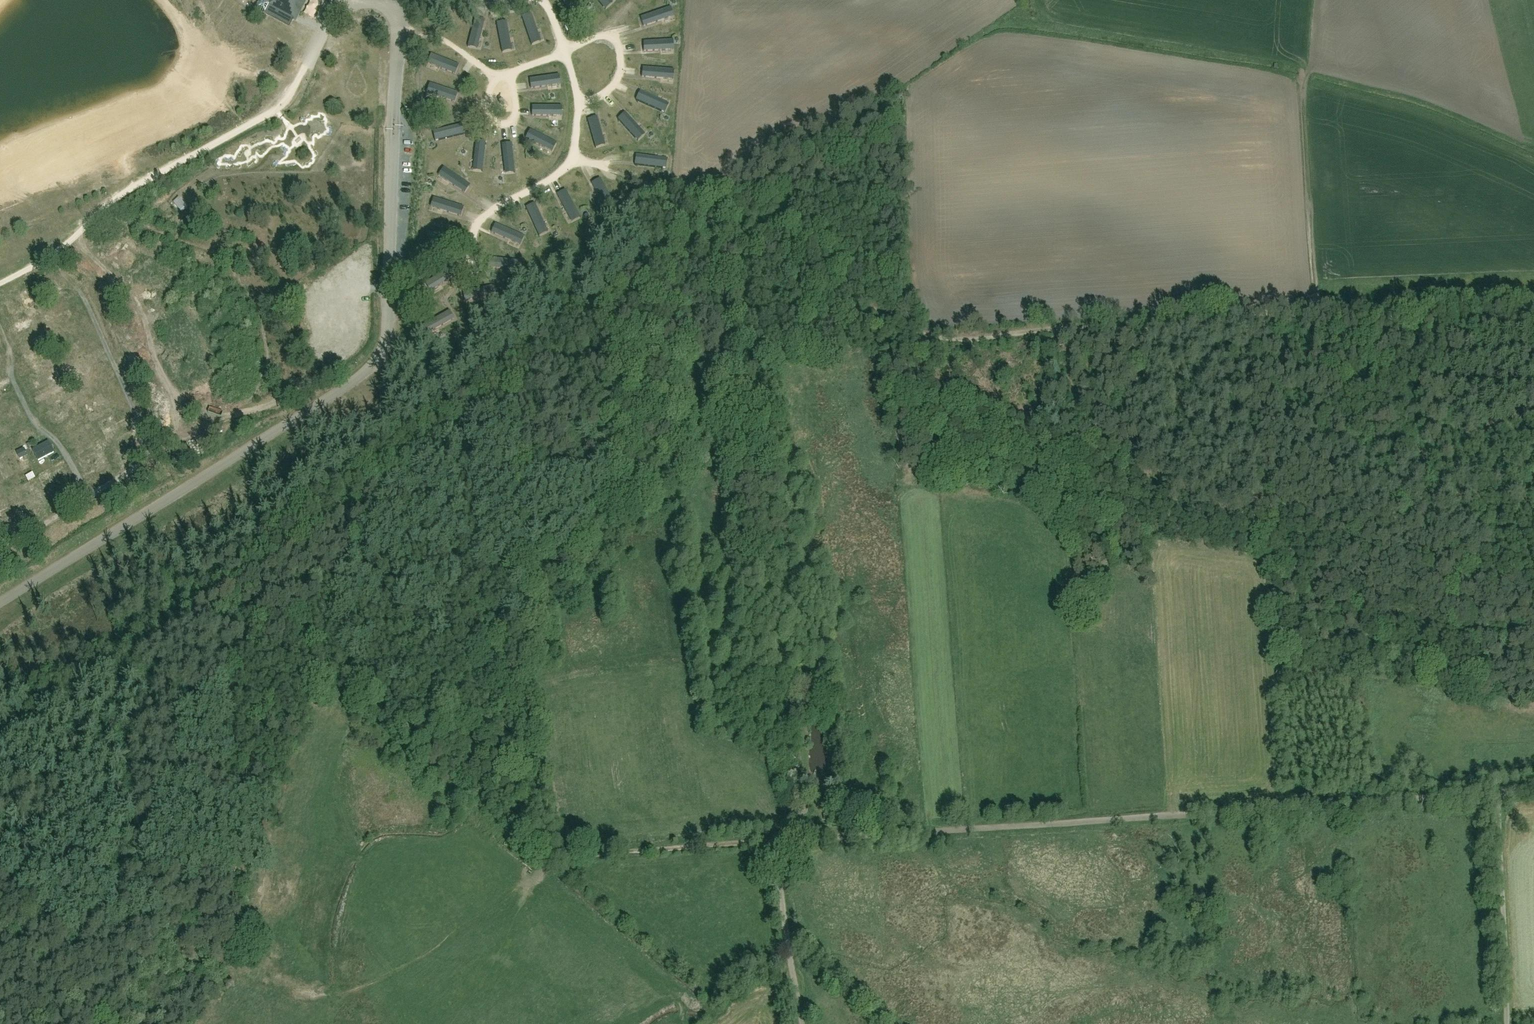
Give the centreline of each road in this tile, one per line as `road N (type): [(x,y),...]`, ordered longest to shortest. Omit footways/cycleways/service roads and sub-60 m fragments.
road 1 (track): [(530,875),(583,857),(1533,794)]
road 2 (track): [(1533,301),(930,337),(776,256),(694,224),(662,228)]
road 3 (residential): [(0,601),(384,363),(405,30),(400,7),(378,0)]
road 4 (track): [(344,661),(426,618),(640,462),(666,431),(675,372),(691,358),(751,346),(826,349),(844,341),(870,307)]
road 5 (track): [(0,862),(60,896),(168,894),(337,645)]
road 6 (track): [(0,751),(382,478)]
road 7 (track): [(662,228),(628,250),(613,283),(626,361),(646,382),(640,462)]
road 8 (track): [(1509,1023),(1495,796)]
road 9 (track): [(1063,328),(1085,534)]
road 10 (residential): [(802,1023),(779,842)]
road 11 (residential): [(342,0),(273,109)]

